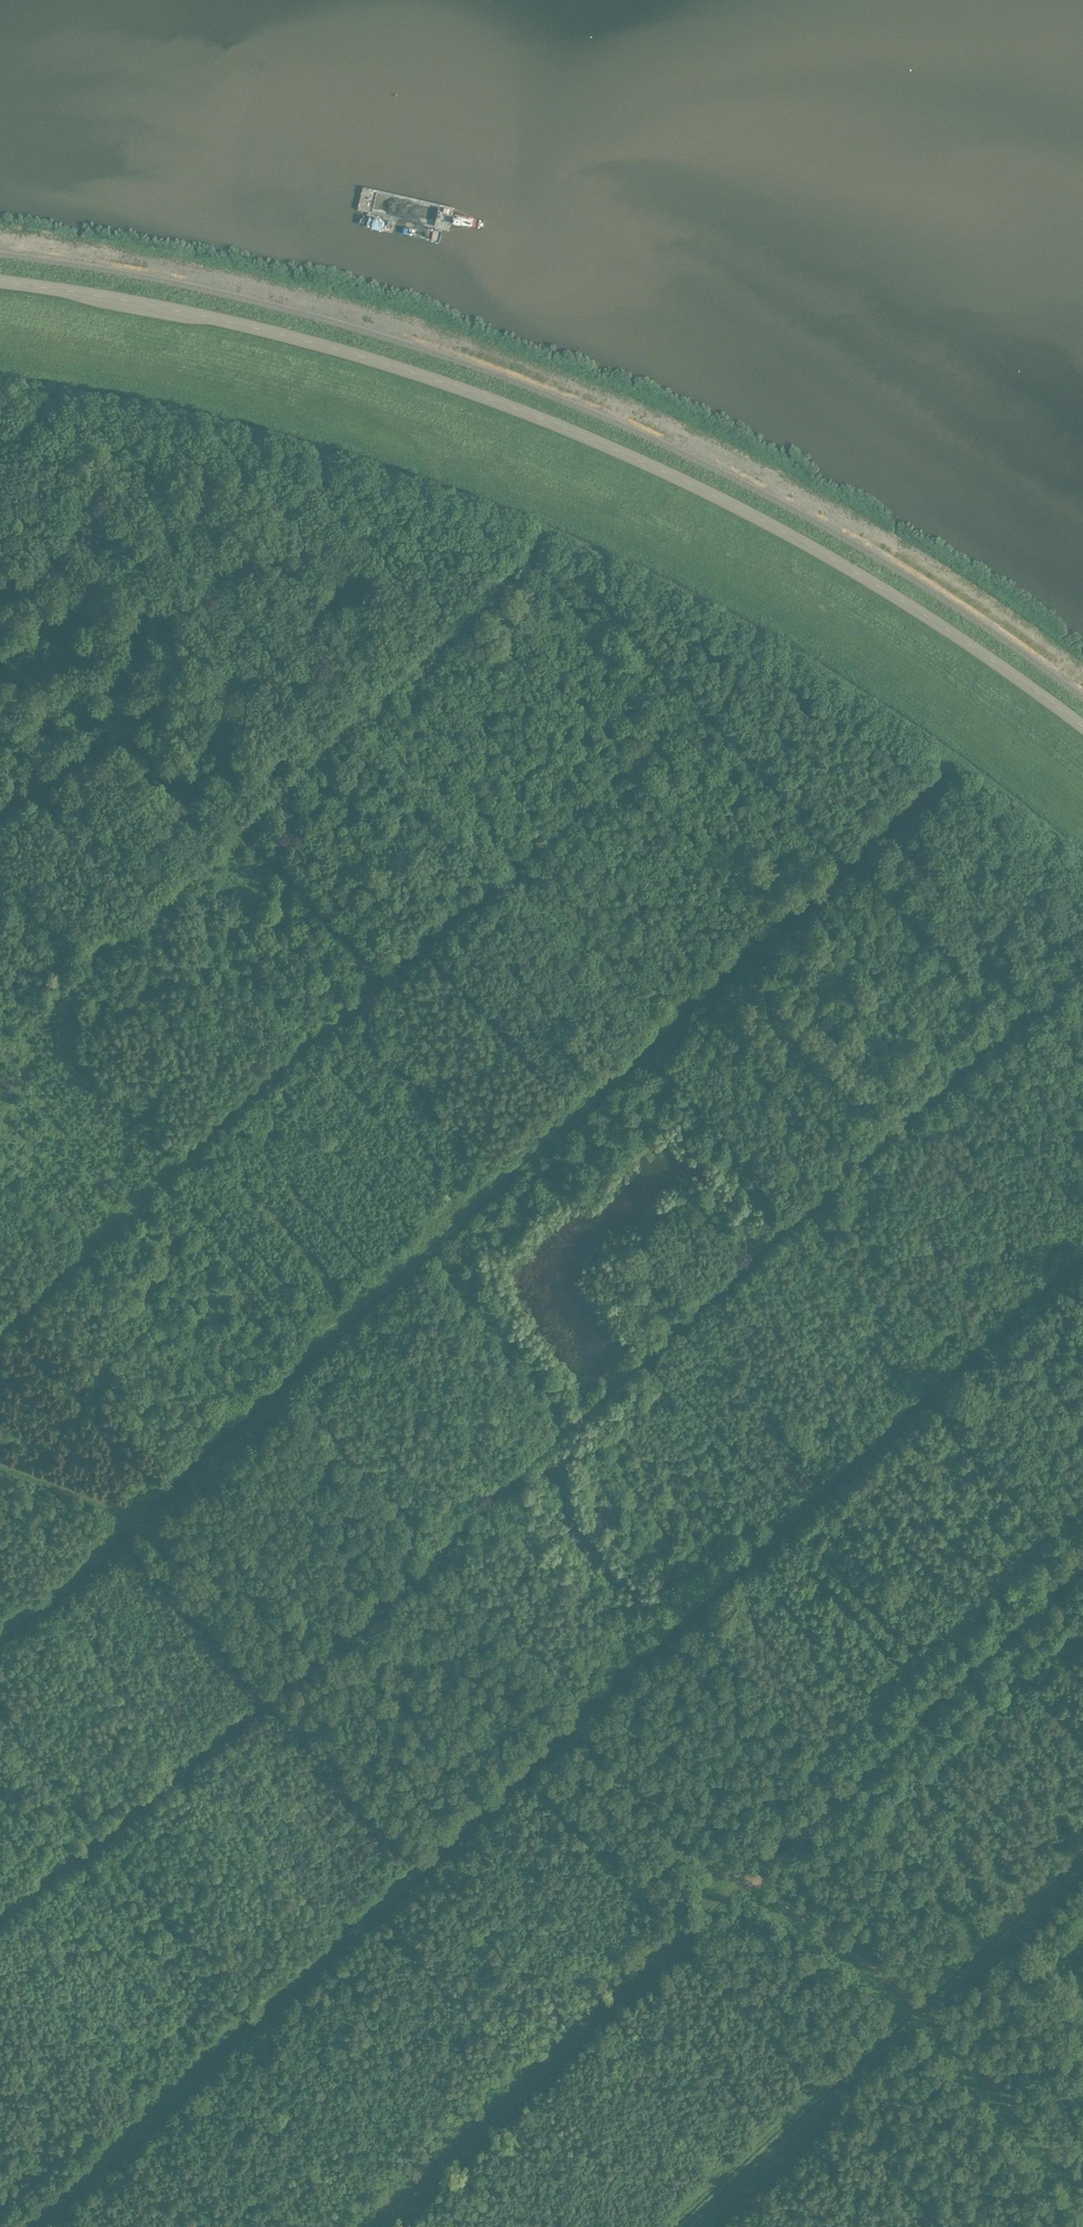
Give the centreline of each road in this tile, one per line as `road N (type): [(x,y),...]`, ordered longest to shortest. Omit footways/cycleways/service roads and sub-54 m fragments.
road 1 (tertiary): [(0,280),(285,335),(563,426),(700,488),(864,577),(1082,726)]
road 2 (track): [(0,1325),(523,846)]
road 3 (track): [(825,1194),(350,1624)]
road 4 (track): [(370,2226),(743,1881)]
road 5 (track): [(743,1881),(714,1875),(570,1723),(371,1631)]
road 6 (track): [(1082,2183),(881,1971),(743,1881)]
road 7 (track): [(350,1624),(0,1915)]
road 8 (track): [(350,1624),(246,1586),(96,1500),(0,1464)]
road 9 (track): [(691,2226),(924,2011)]
road 10 (track): [(861,1765),(1082,1556)]
road 11 (track): [(743,1881),(861,1765)]
road 12 (track): [(0,762),(107,665)]

